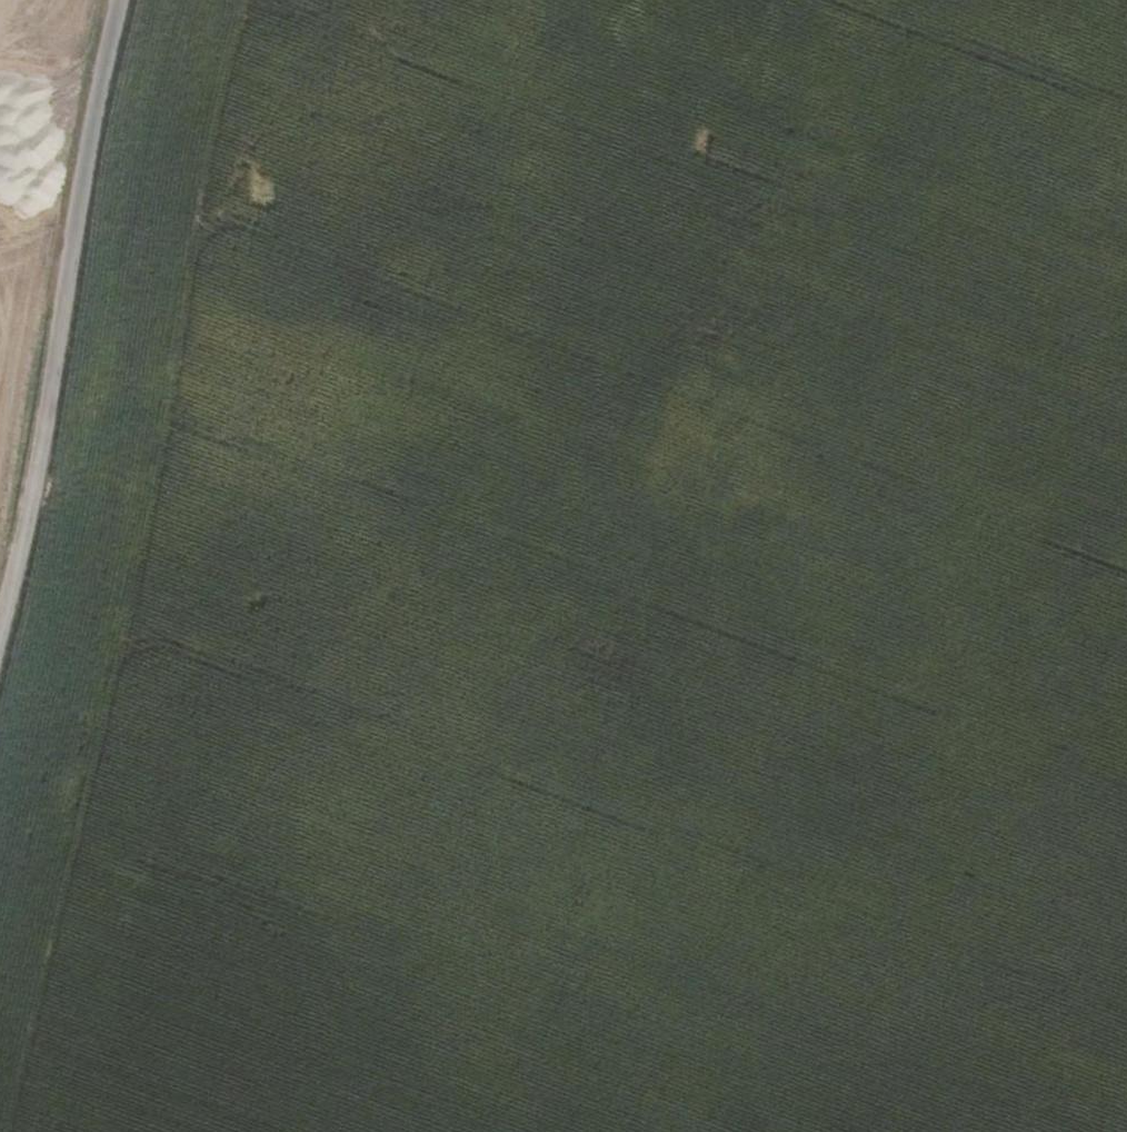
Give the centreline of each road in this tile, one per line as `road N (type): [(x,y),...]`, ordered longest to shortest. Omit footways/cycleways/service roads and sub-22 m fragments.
road 1 (unclassified): [(127,0),(50,424),(0,647)]

